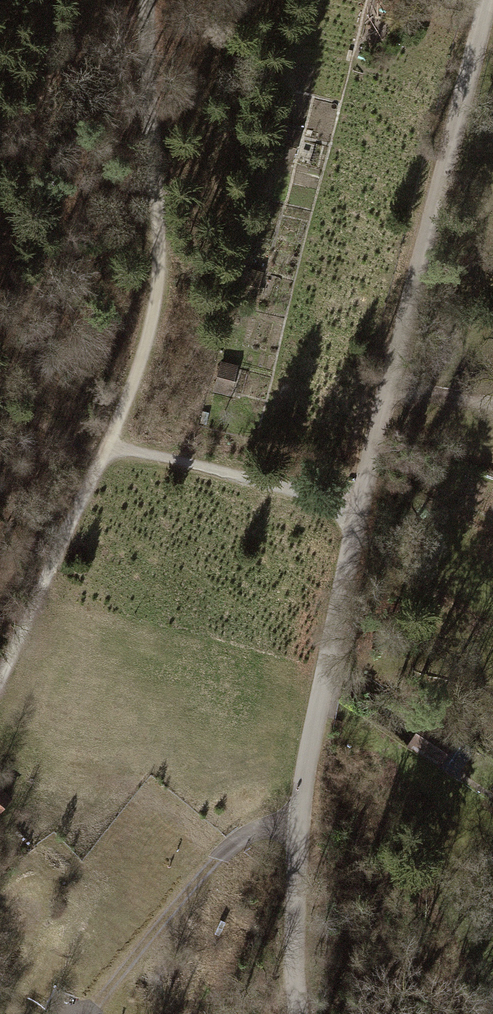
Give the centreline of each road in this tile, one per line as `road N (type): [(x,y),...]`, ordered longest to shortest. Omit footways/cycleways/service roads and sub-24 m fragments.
road 1 (unclassified): [(273,1013),(275,916),(357,511),(491,0)]
road 2 (track): [(150,0),(155,317),(104,453)]
road 3 (track): [(86,1013),(185,894),(233,849),(292,817)]
road 4 (track): [(104,453),(357,511)]
road 5 (track): [(0,677),(104,453)]

